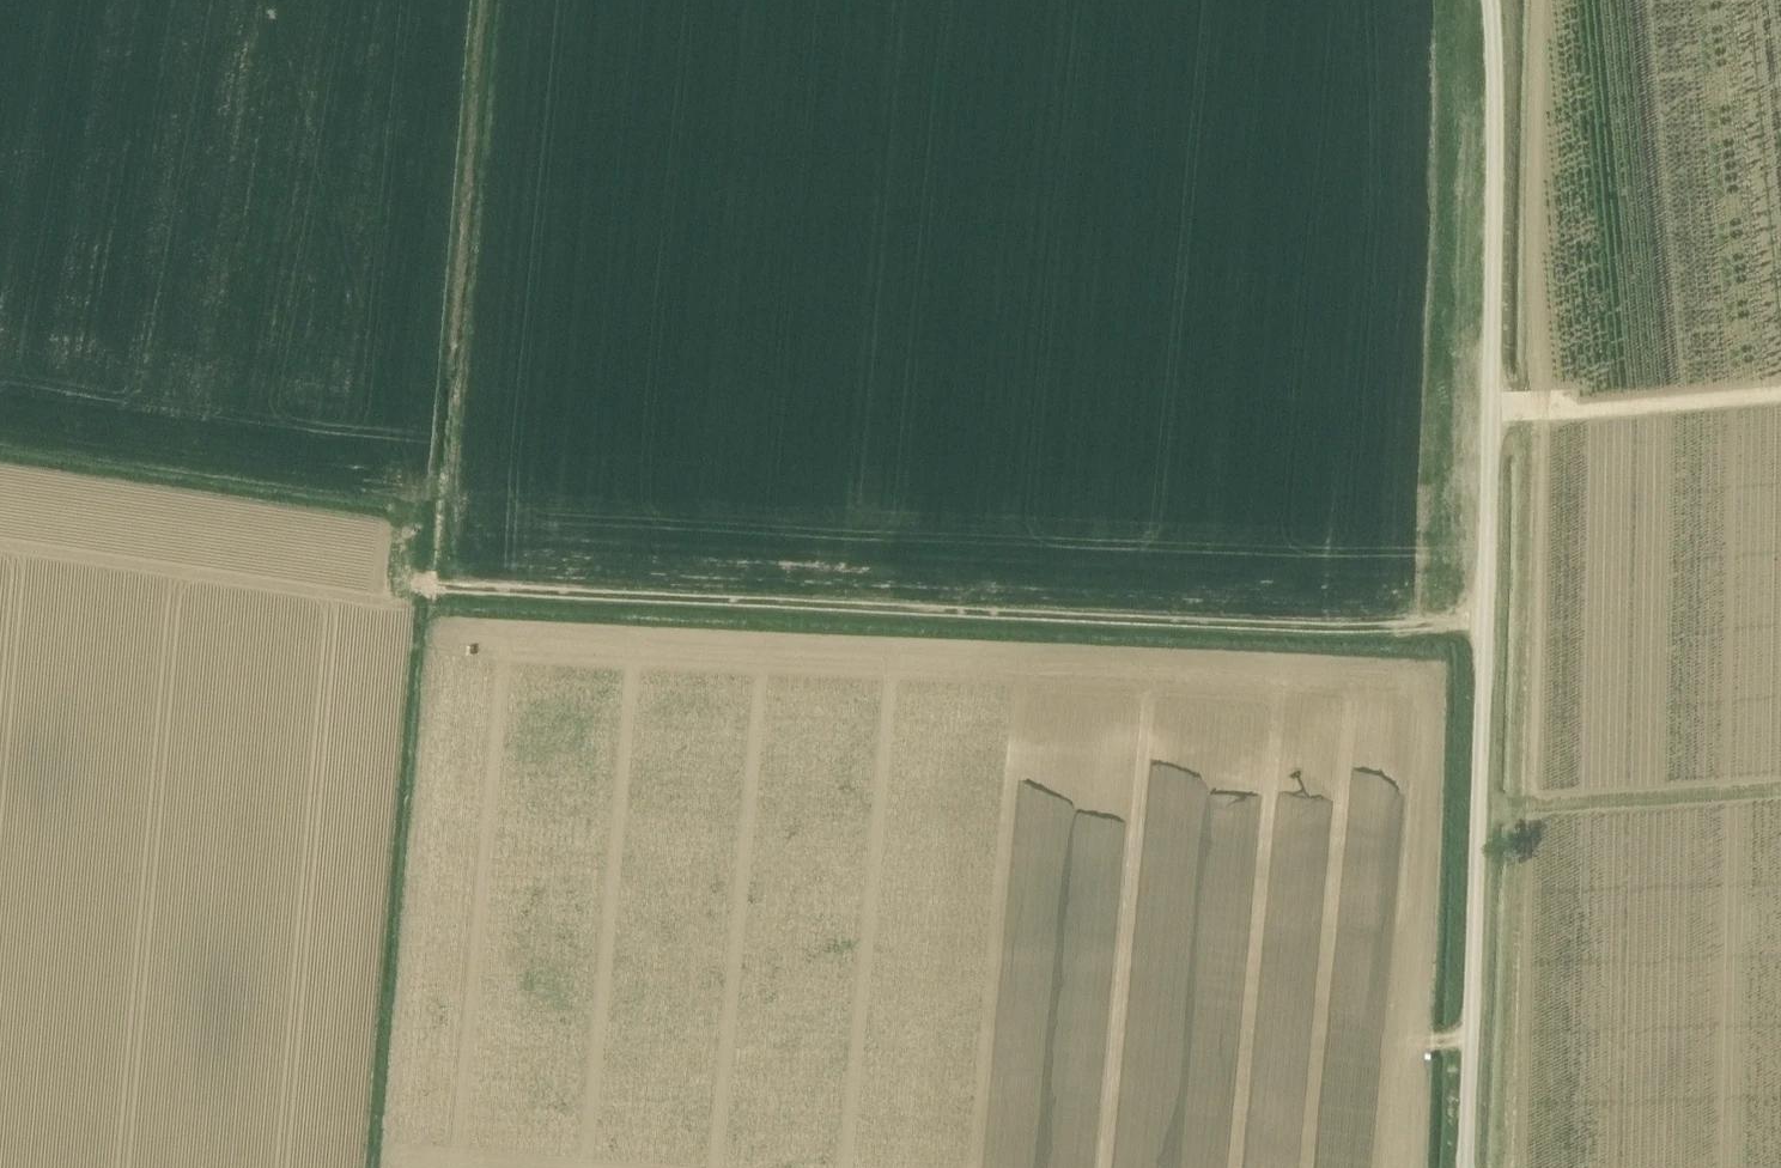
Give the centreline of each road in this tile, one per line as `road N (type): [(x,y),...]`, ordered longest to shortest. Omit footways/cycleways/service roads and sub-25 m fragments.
road 1 (unclassified): [(1468,1167),(1494,391),(1493,0)]

